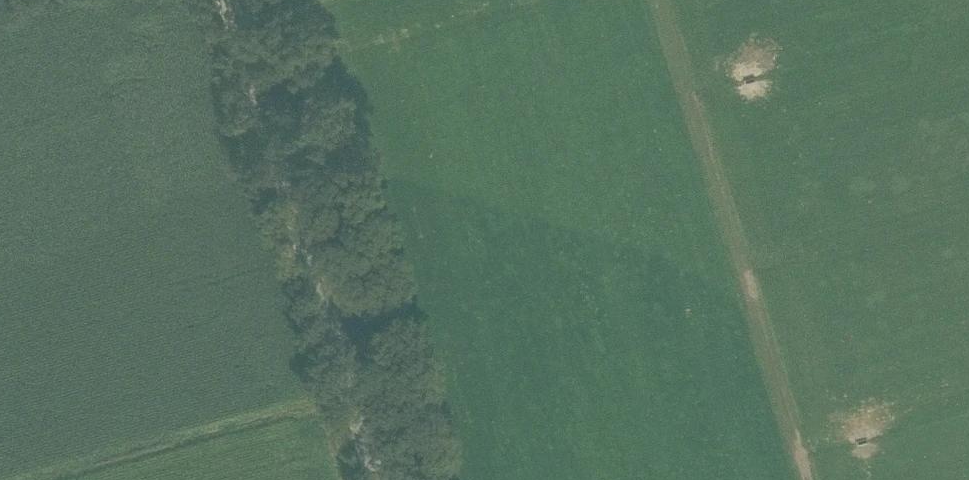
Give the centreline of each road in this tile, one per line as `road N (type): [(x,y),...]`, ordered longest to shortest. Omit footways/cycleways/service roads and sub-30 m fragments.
road 1 (unclassified): [(380,479),(229,0)]

